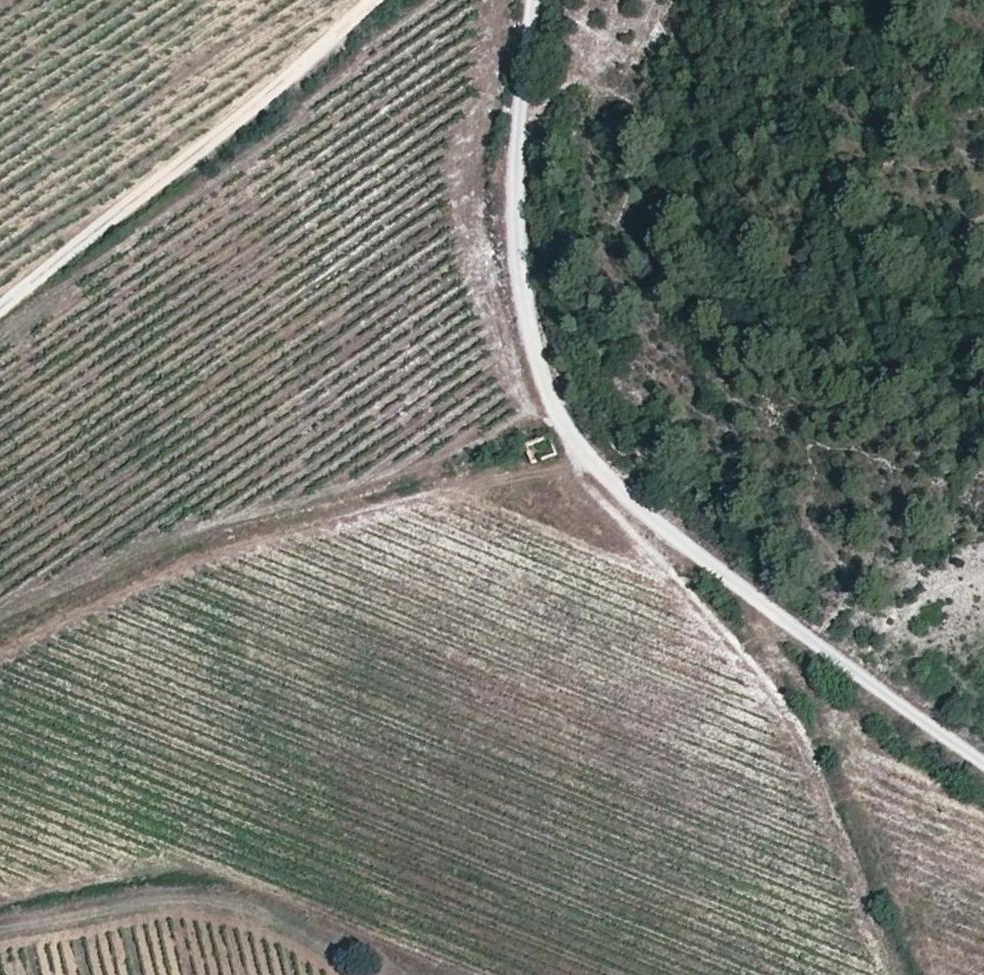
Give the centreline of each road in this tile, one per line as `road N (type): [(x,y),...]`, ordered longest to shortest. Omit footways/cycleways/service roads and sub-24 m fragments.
road 1 (track): [(983,764),(624,499),(569,439),(534,347),(518,264),(517,159),(536,0)]
road 2 (track): [(0,312),(237,124),(373,0)]

